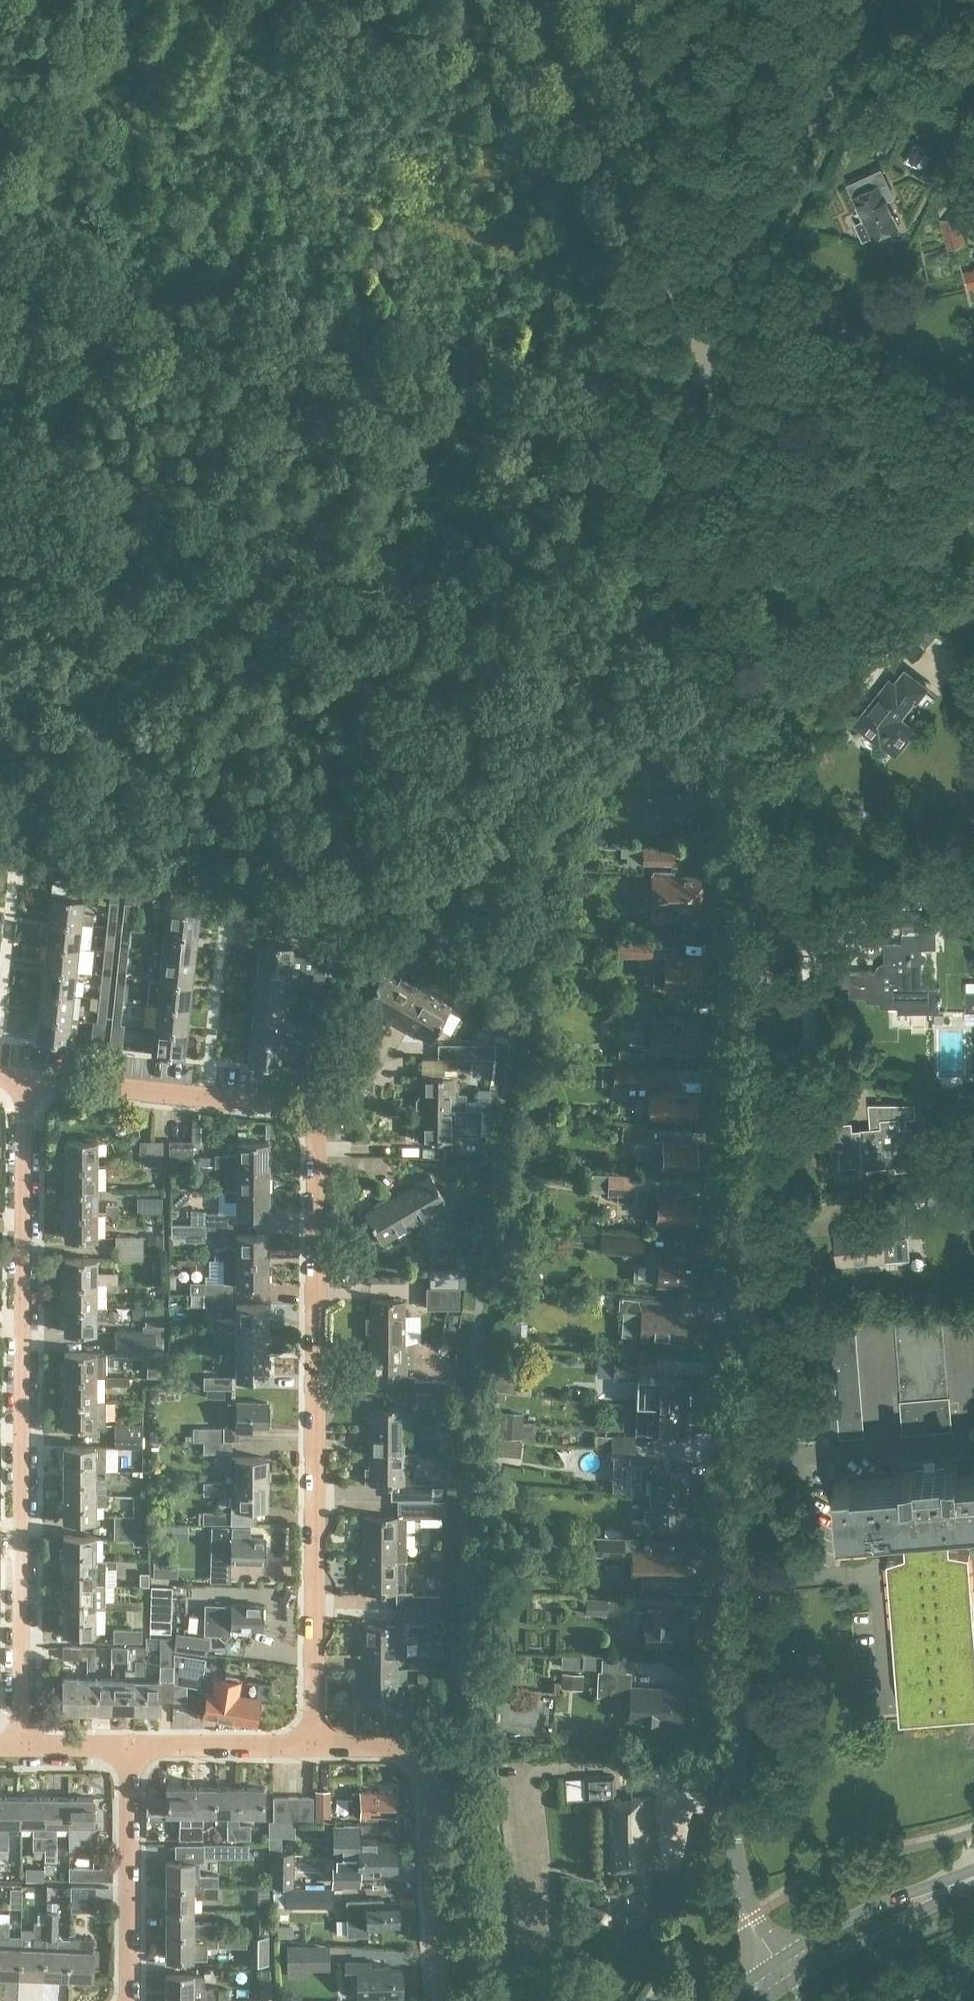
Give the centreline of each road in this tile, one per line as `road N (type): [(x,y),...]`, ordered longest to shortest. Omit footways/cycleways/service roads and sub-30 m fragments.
road 1 (tertiary): [(779,1957),(752,1917),(740,1871),(732,1777),(764,606),(755,509),(719,392)]
road 2 (residential): [(311,1746),(308,1133),(287,1111),(266,1103),(24,1079)]
road 3 (residential): [(27,1747),(24,1079)]
road 4 (tertiary): [(719,392),(543,0)]
road 5 (residential): [(436,2000),(426,1785),(385,1753),(311,1746)]
road 6 (residential): [(973,397),(793,301),(765,310),(719,392)]
road 7 (residential): [(129,2000),(129,1748)]
road 8 (secondary): [(973,1869),(883,1903),(779,1957)]
road 9 (secondary): [(793,1978),(973,1882)]
road 10 (residential): [(129,1748),(311,1746)]

